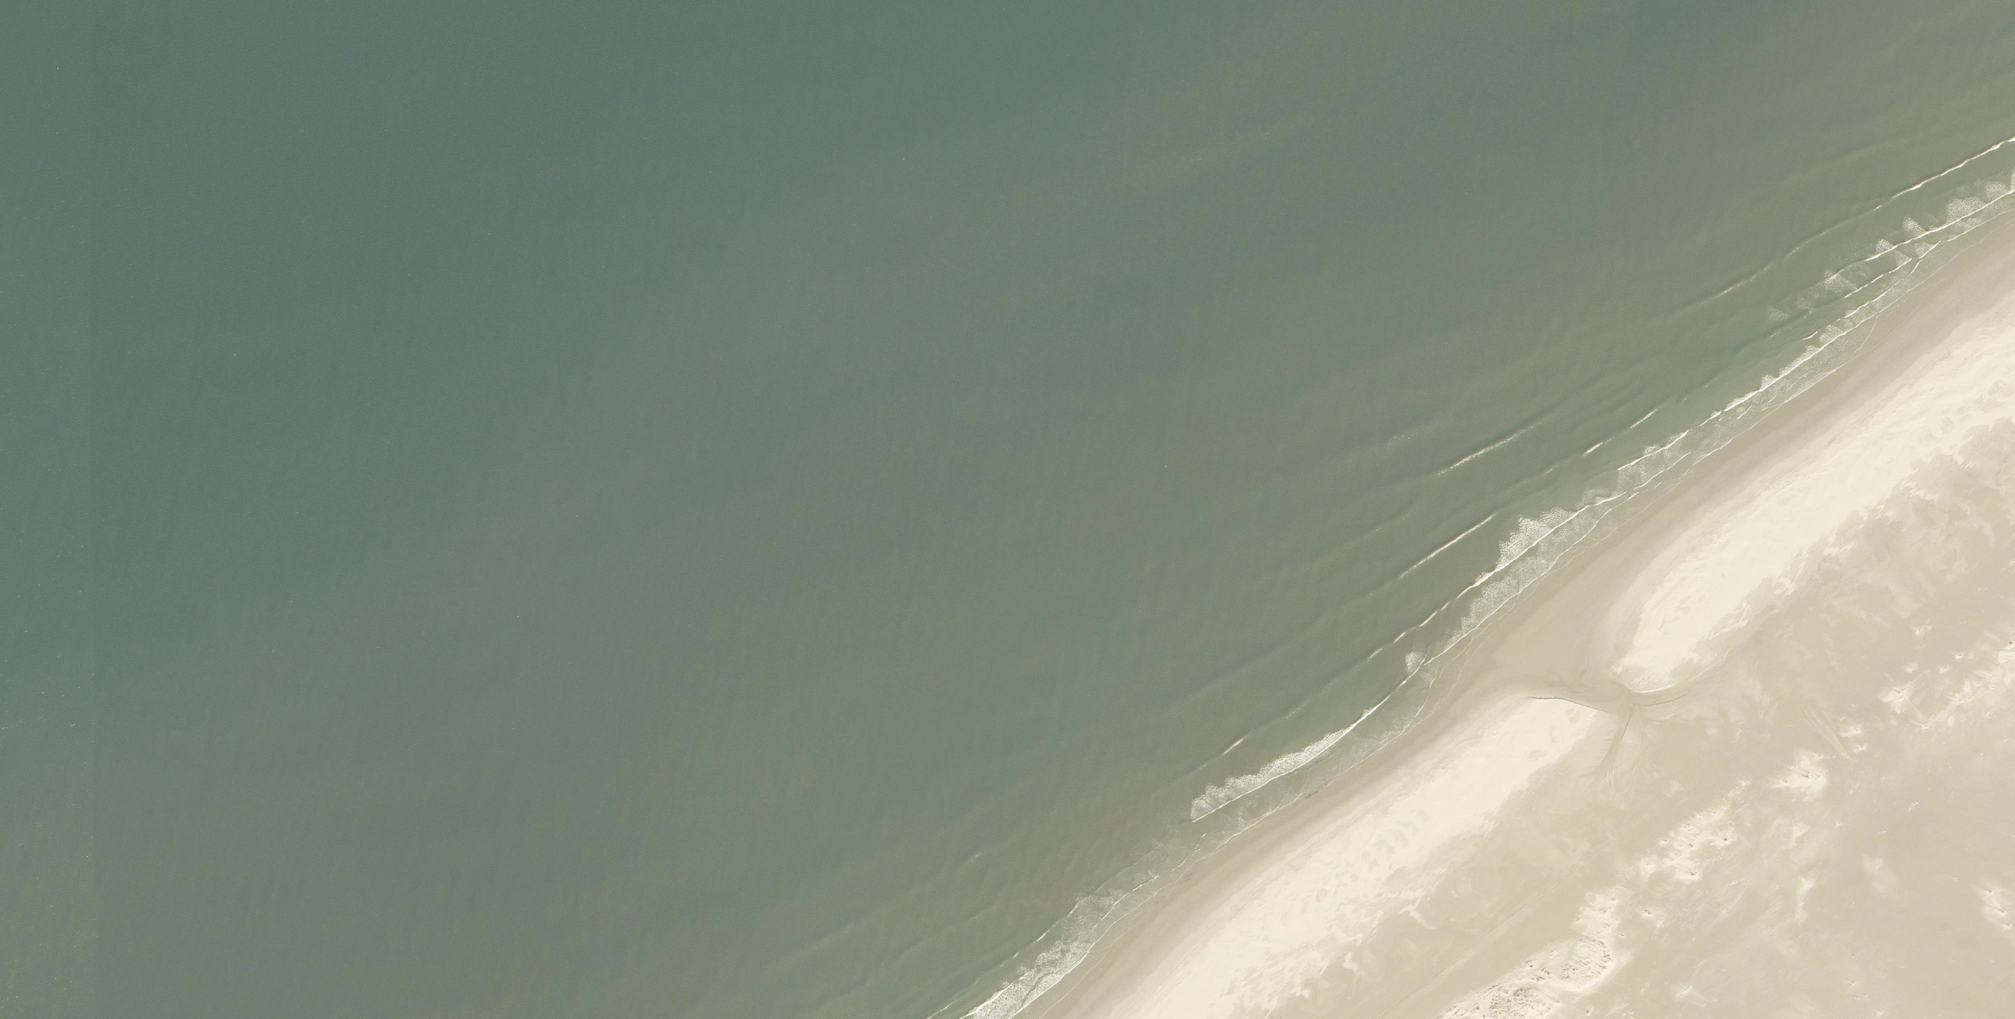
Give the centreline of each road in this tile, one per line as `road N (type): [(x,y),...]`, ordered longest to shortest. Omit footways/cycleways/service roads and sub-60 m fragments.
road 1 (track): [(1544,1018),(2014,736)]

